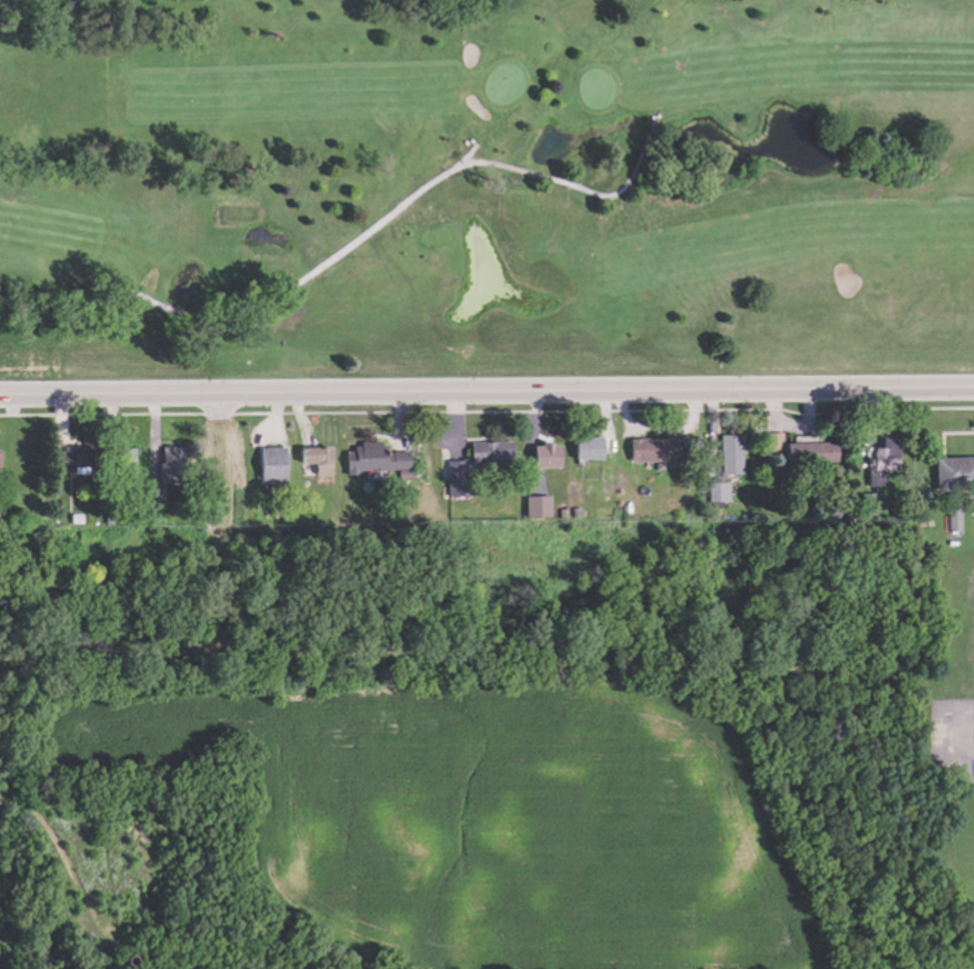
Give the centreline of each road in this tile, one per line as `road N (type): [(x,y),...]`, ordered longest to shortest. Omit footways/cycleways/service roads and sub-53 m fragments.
road 1 (residential): [(0,399),(973,390)]

